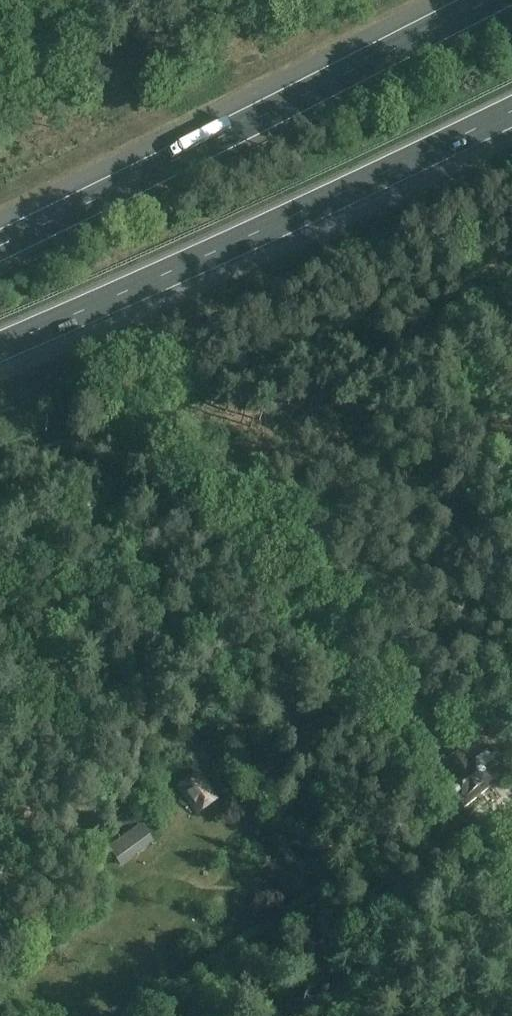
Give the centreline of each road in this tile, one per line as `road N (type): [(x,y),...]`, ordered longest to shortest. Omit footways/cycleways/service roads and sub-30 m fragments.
road 1 (track): [(0,468),(91,437),(124,449),(350,729),(418,830)]
road 2 (motorway): [(0,348),(511,115)]
road 3 (motorway): [(482,0),(0,239)]
road 4 (track): [(154,1015),(418,830)]
road 5 (track): [(418,830),(438,844),(511,942)]

